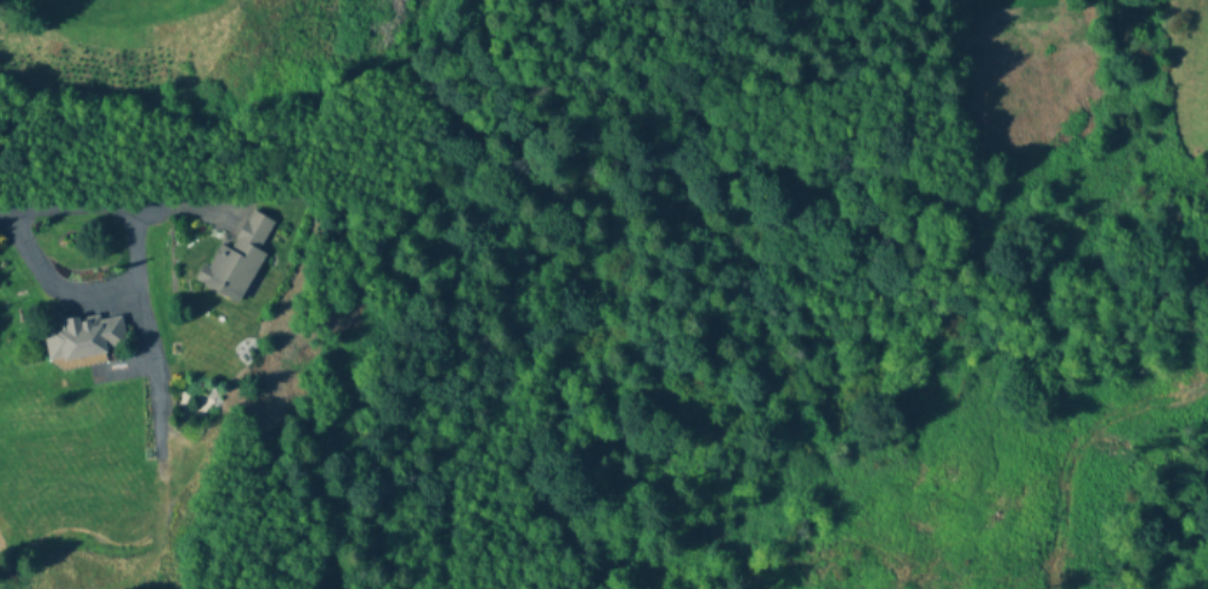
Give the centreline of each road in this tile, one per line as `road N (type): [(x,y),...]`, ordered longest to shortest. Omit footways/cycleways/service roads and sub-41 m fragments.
road 1 (residential): [(0,212),(165,204)]

